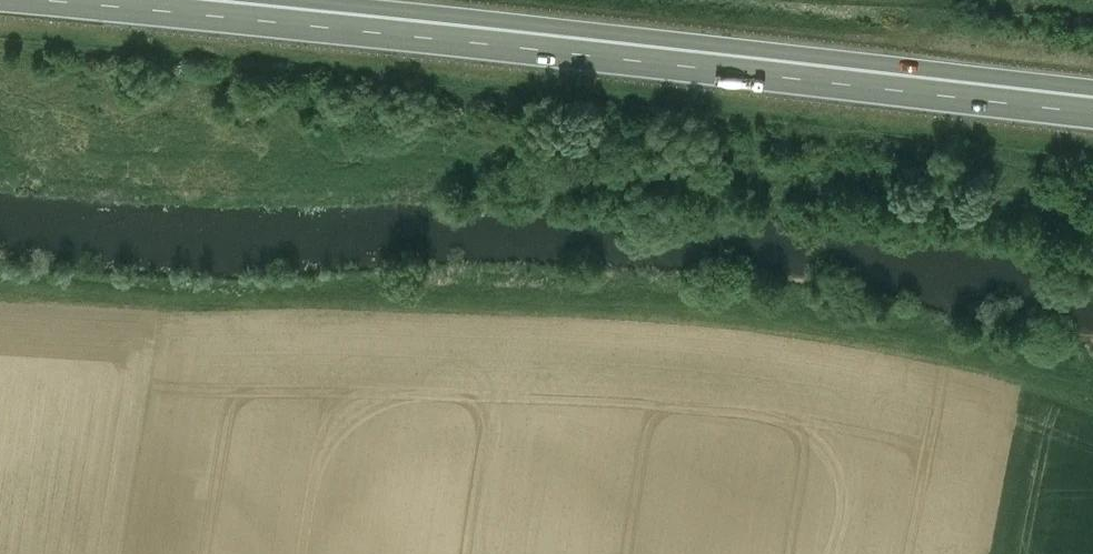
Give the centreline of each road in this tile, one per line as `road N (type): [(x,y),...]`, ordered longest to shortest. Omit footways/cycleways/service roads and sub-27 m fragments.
road 1 (trunk): [(9,0),(1092,118)]
road 2 (trunk): [(1092,94),(267,0)]

